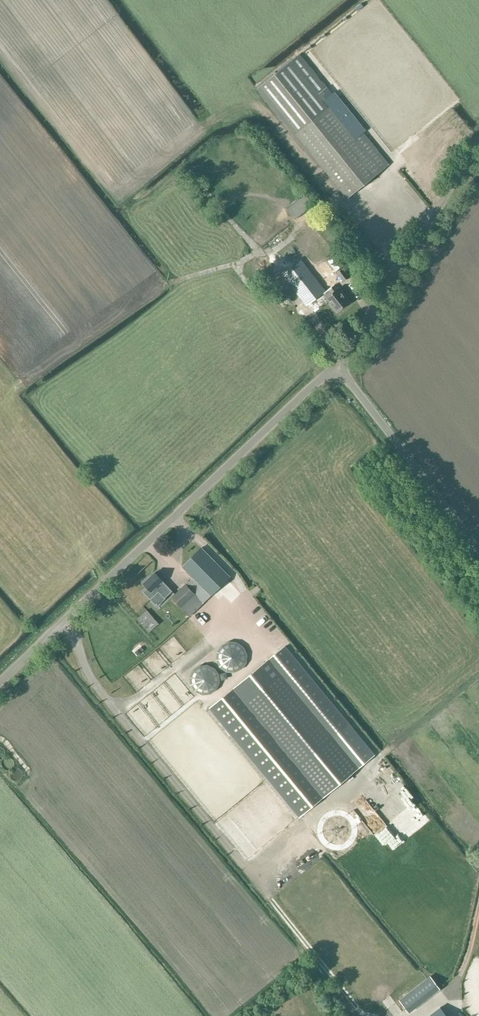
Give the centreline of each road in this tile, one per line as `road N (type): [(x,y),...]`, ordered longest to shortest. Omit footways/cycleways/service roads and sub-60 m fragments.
road 1 (unclassified): [(0,682),(335,369)]
road 2 (unclassified): [(335,369),(389,302),(478,144)]
road 3 (unclassified): [(478,551),(335,369)]
road 4 (track): [(478,906),(463,969),(421,1015)]

